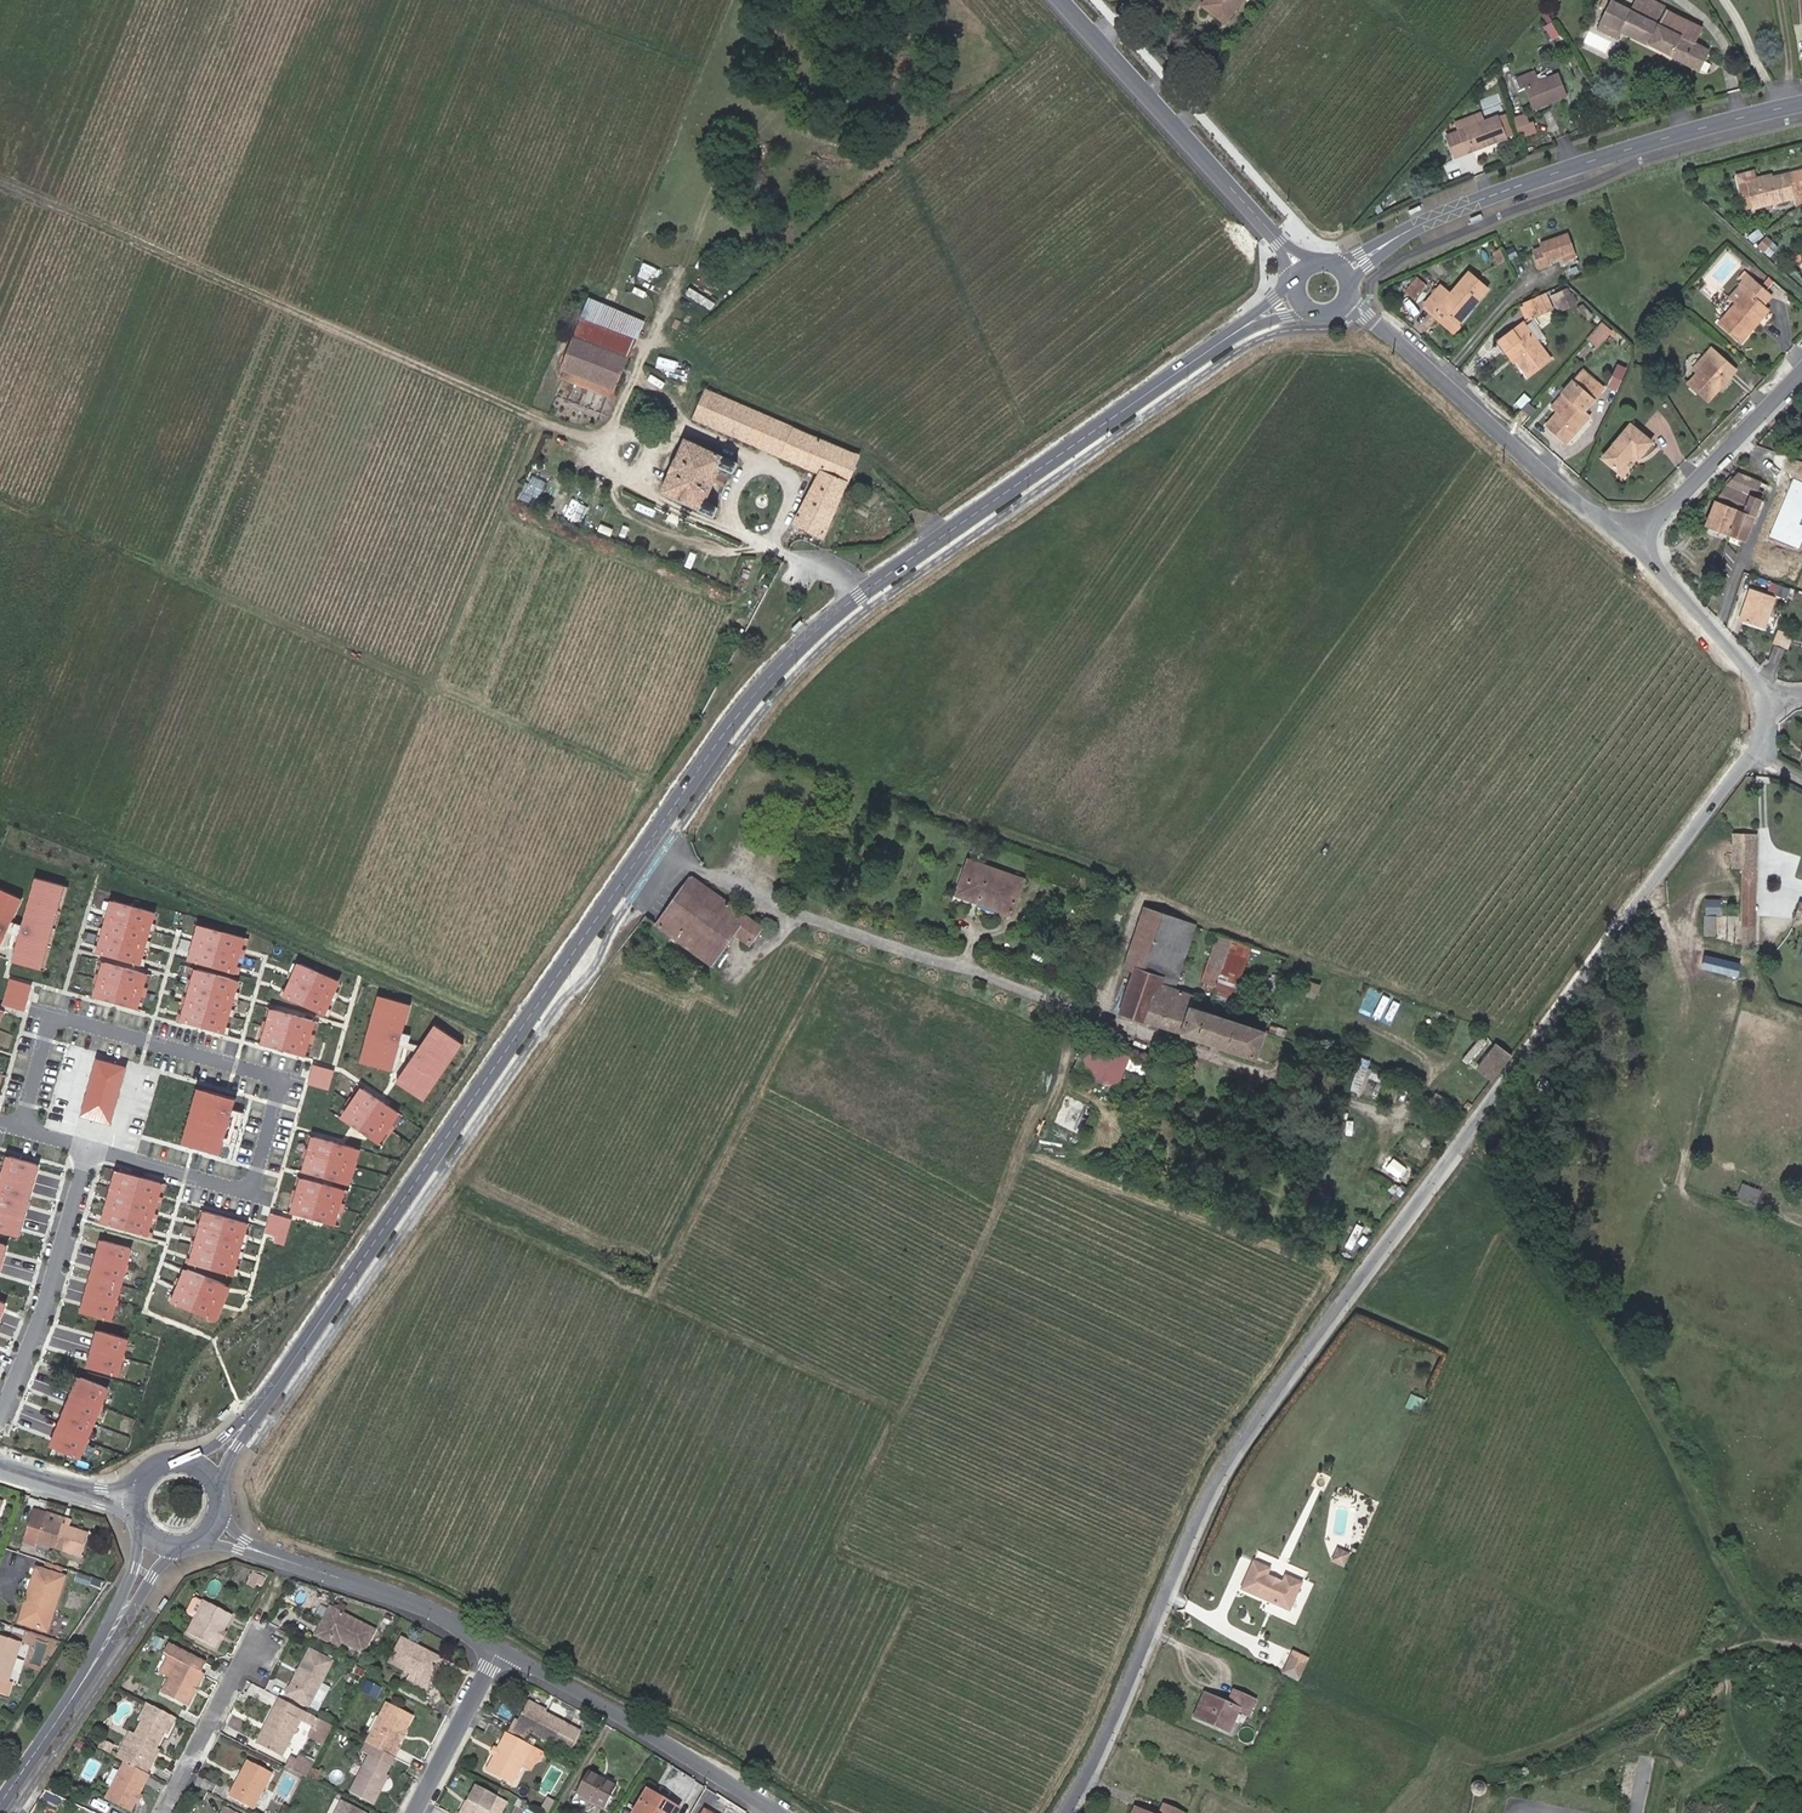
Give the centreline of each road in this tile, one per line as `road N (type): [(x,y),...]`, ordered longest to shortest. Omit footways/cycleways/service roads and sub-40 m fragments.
road 1 (tertiary): [(206,1471),(268,1397),(768,680),(859,594),(1256,318),(1298,298)]
road 2 (unclassified): [(1063,1812),(1227,1458),(1753,748)]
road 3 (track): [(0,498),(676,802)]
road 4 (track): [(605,451),(0,181)]
road 5 (residential): [(87,1149),(234,1188),(252,1183),(277,1093),(267,1077),(65,1019),(49,1028),(19,1130)]
road 6 (tertiary): [(1801,104),(1571,165),(1449,212),(1348,269)]
road 7 (residential): [(1632,539),(1347,301)]
road 8 (residential): [(1304,263),(1071,0)]
road 9 (residential): [(779,1812),(501,1648)]
road 10 (tertiary): [(0,1808),(162,1545)]
road 11 (residential): [(162,1812),(283,1559)]
road 12 (residential): [(0,1414),(42,1307),(87,1149)]
road 13 (residential): [(1632,539),(1801,370)]
road 14 (residential): [(501,1648),(409,1598),(283,1559)]
road 15 (residential): [(1774,701),(1632,539)]
road 16 (residential): [(501,1648),(415,1812)]

